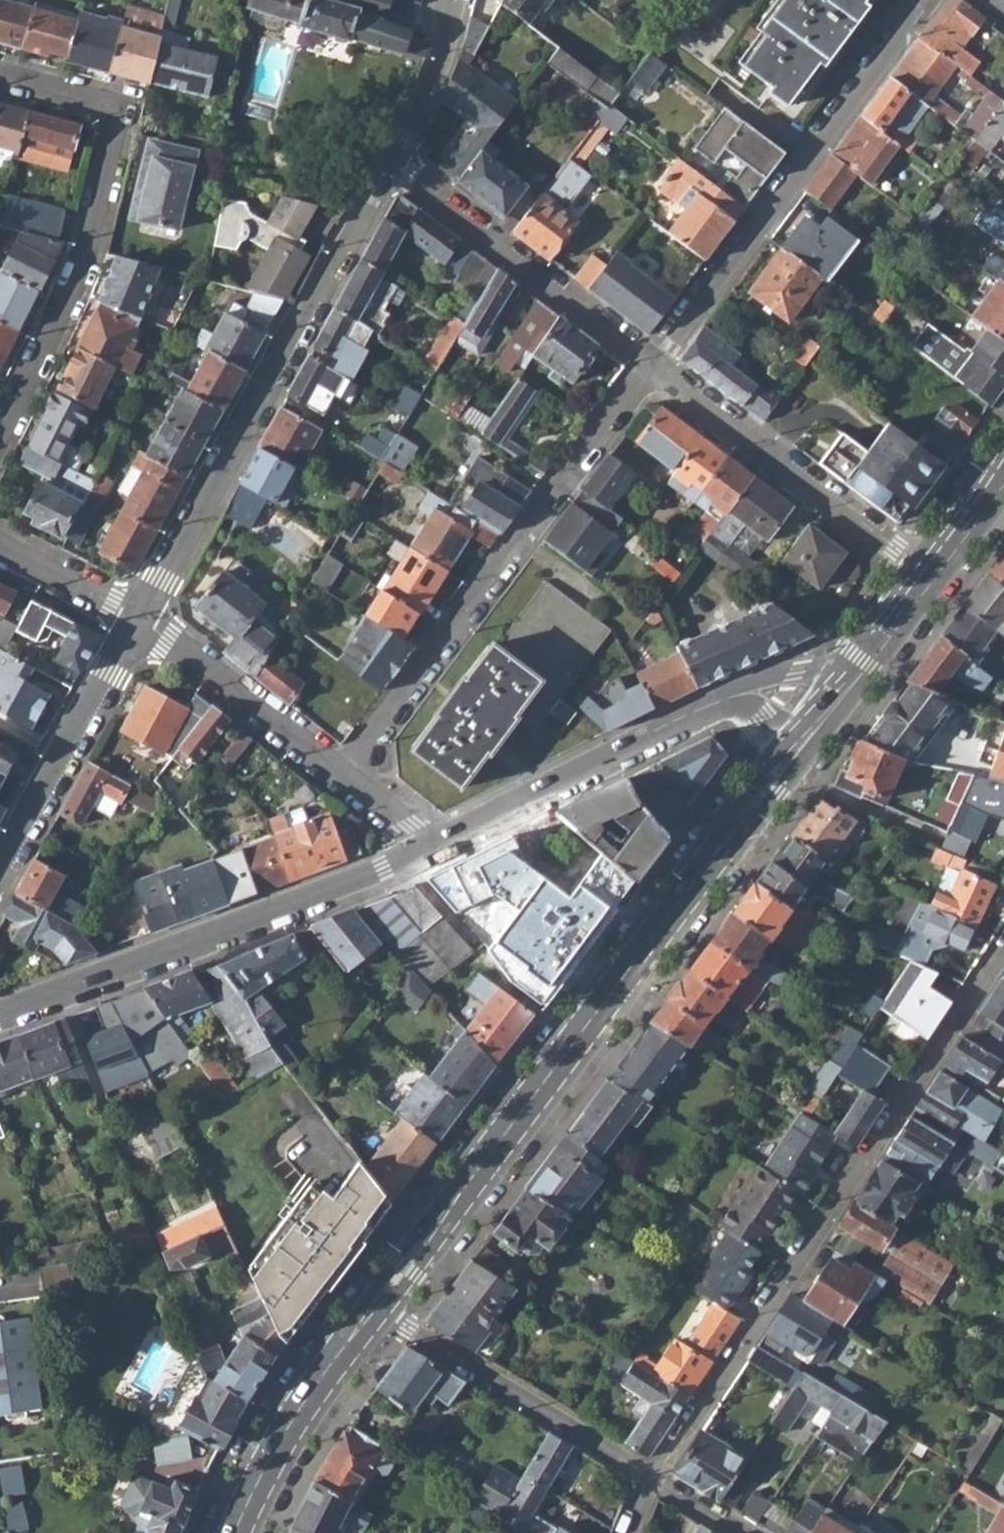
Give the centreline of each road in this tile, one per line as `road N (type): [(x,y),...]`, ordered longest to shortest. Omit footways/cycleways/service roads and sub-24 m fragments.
road 1 (residential): [(650,1478),(1003,949)]
road 2 (residential): [(391,161),(138,616)]
road 3 (residential): [(652,362),(340,775)]
road 4 (residential): [(0,435),(86,252),(118,114),(109,102),(0,72)]
road 5 (residential): [(0,1010),(424,848)]
road 6 (residential): [(920,0),(652,362)]
road 7 (residential): [(652,362),(933,581)]
road 8 (residential): [(391,161),(652,362)]
road 9 (secondary): [(687,897),(495,1152)]
road 10 (residential): [(424,848),(705,708)]
road 11 (residential): [(386,1312),(650,1478)]
road 12 (residential): [(138,616),(0,860)]
road 13 (residential): [(138,616),(340,775)]
road 14 (secondary): [(495,1152),(369,1300)]
road 15 (secondary): [(386,1312),(495,1152)]
road 16 (secondary): [(794,737),(740,801),(687,897)]
road 17 (secondary): [(687,897),(813,753)]
road 18 (secondary): [(326,1376),(236,1532)]
road 19 (residential): [(453,0),(439,62),(391,161)]
road 20 (residential): [(138,616),(0,545)]
road 21 (residential): [(848,690),(796,675),(762,680),(705,708)]
road 22 (secondary): [(933,581),(848,690)]
road 23 (secondary): [(1003,480),(933,581)]

